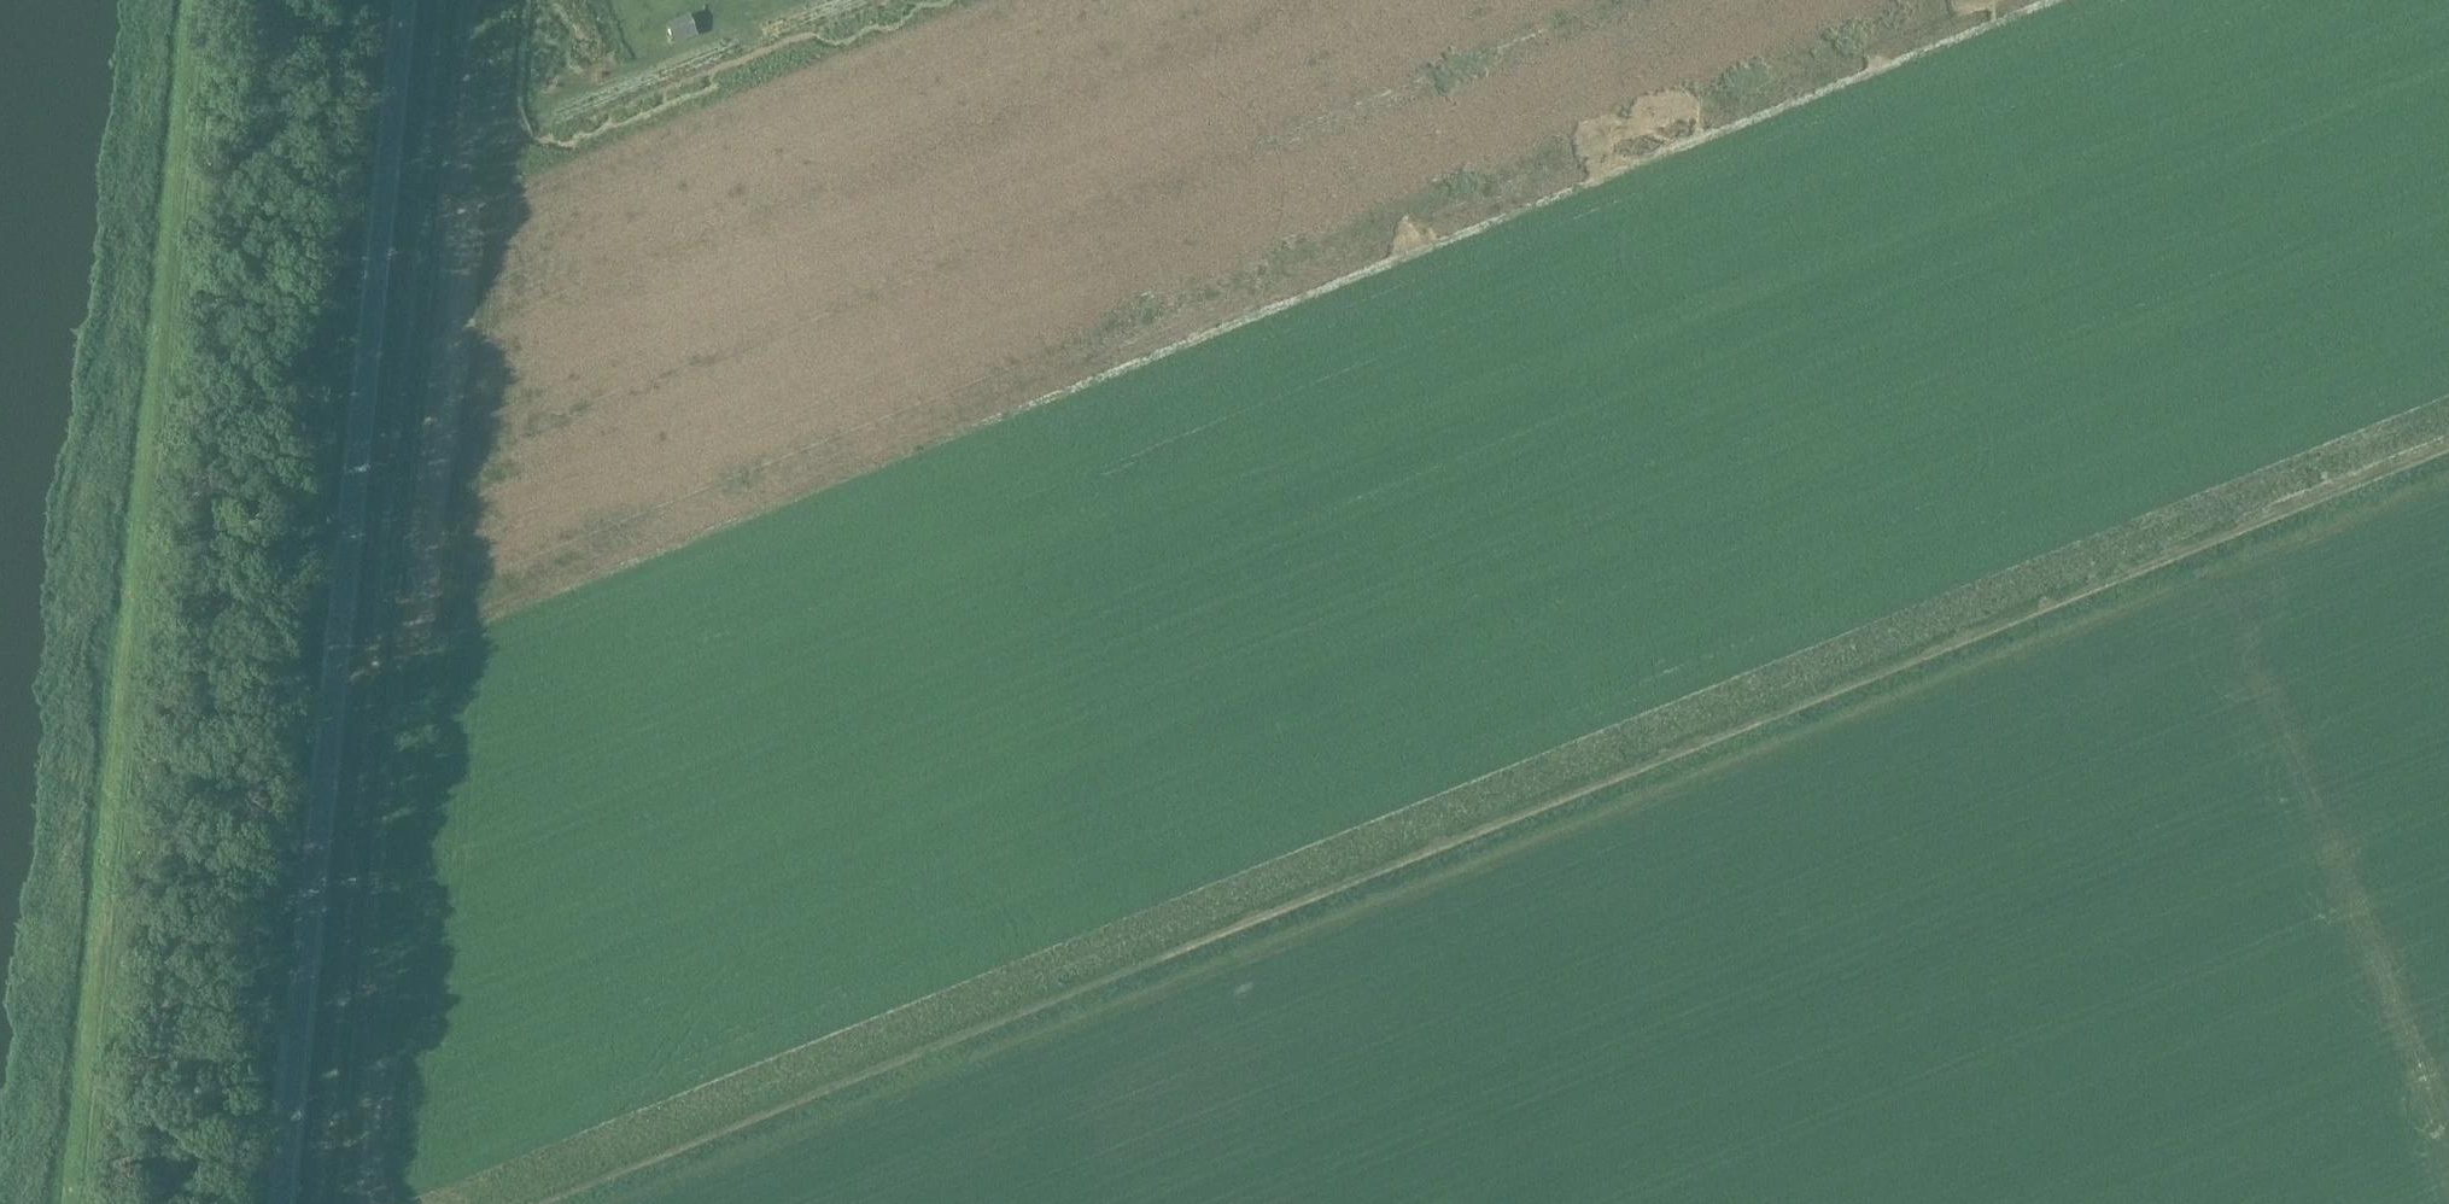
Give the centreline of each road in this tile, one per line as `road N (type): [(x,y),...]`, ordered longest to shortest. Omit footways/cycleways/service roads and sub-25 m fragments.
road 1 (unclassified): [(282,1203),(404,0)]

